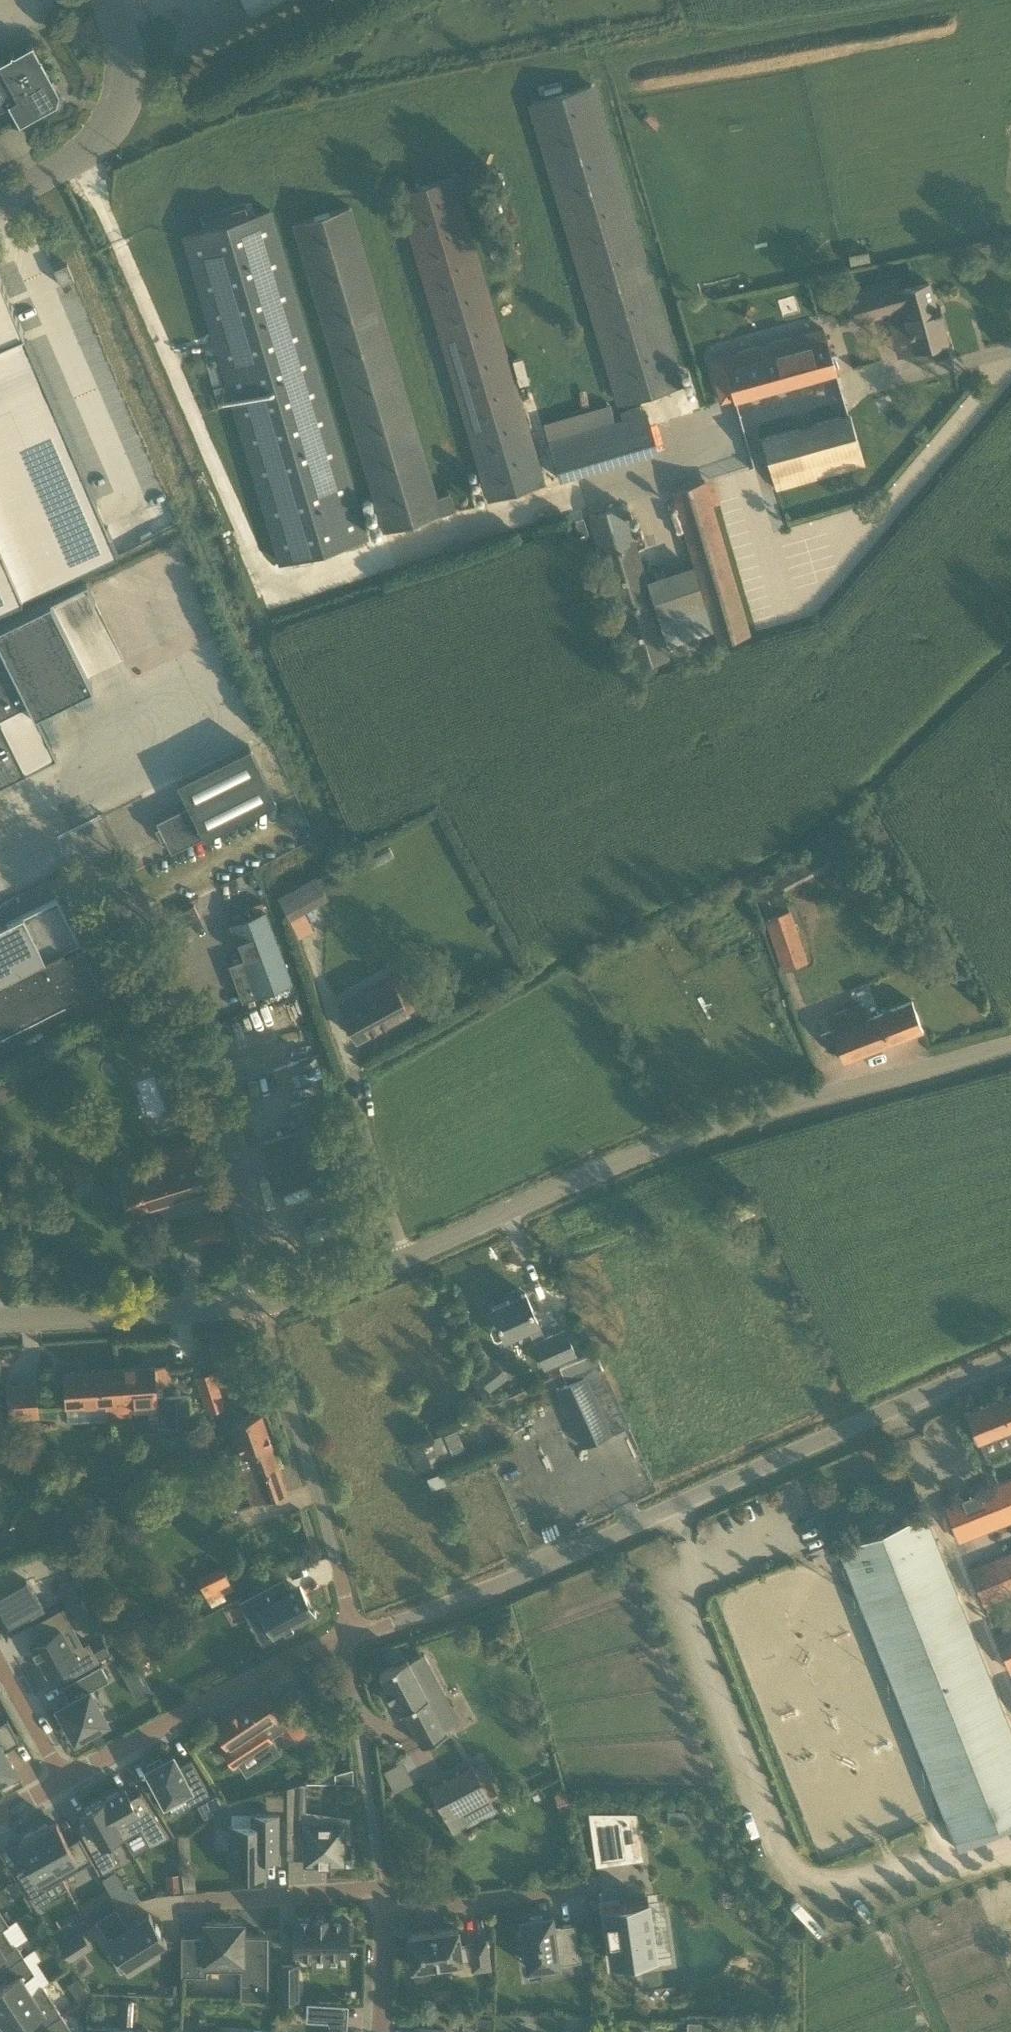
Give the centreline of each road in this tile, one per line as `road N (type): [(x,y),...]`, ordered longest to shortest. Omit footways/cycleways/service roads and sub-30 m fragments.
road 1 (unclassified): [(348,1639),(509,1581),(1010,1366)]
road 2 (unclassified): [(407,1257),(612,1165),(764,1112),(1010,1048)]
road 3 (unclassified): [(263,1304),(200,1067),(67,799)]
road 4 (unclassified): [(348,1639),(346,1599),(263,1304)]
road 5 (residential): [(61,1779),(271,1668),(348,1639)]
road 6 (unclassified): [(0,209),(106,141),(126,101),(126,52),(105,0)]
road 7 (unclassified): [(0,1322),(263,1304)]
road 8 (unclassified): [(348,1639),(382,1892)]
road 9 (unclassified): [(407,1257),(376,1176),(345,1044)]
road 10 (residential): [(383,1914),(588,1887)]
road 11 (residential): [(382,1892),(187,1906)]
road 12 (unclassified): [(263,1304),(407,1257)]
road 13 (residential): [(61,1779),(0,1669)]

